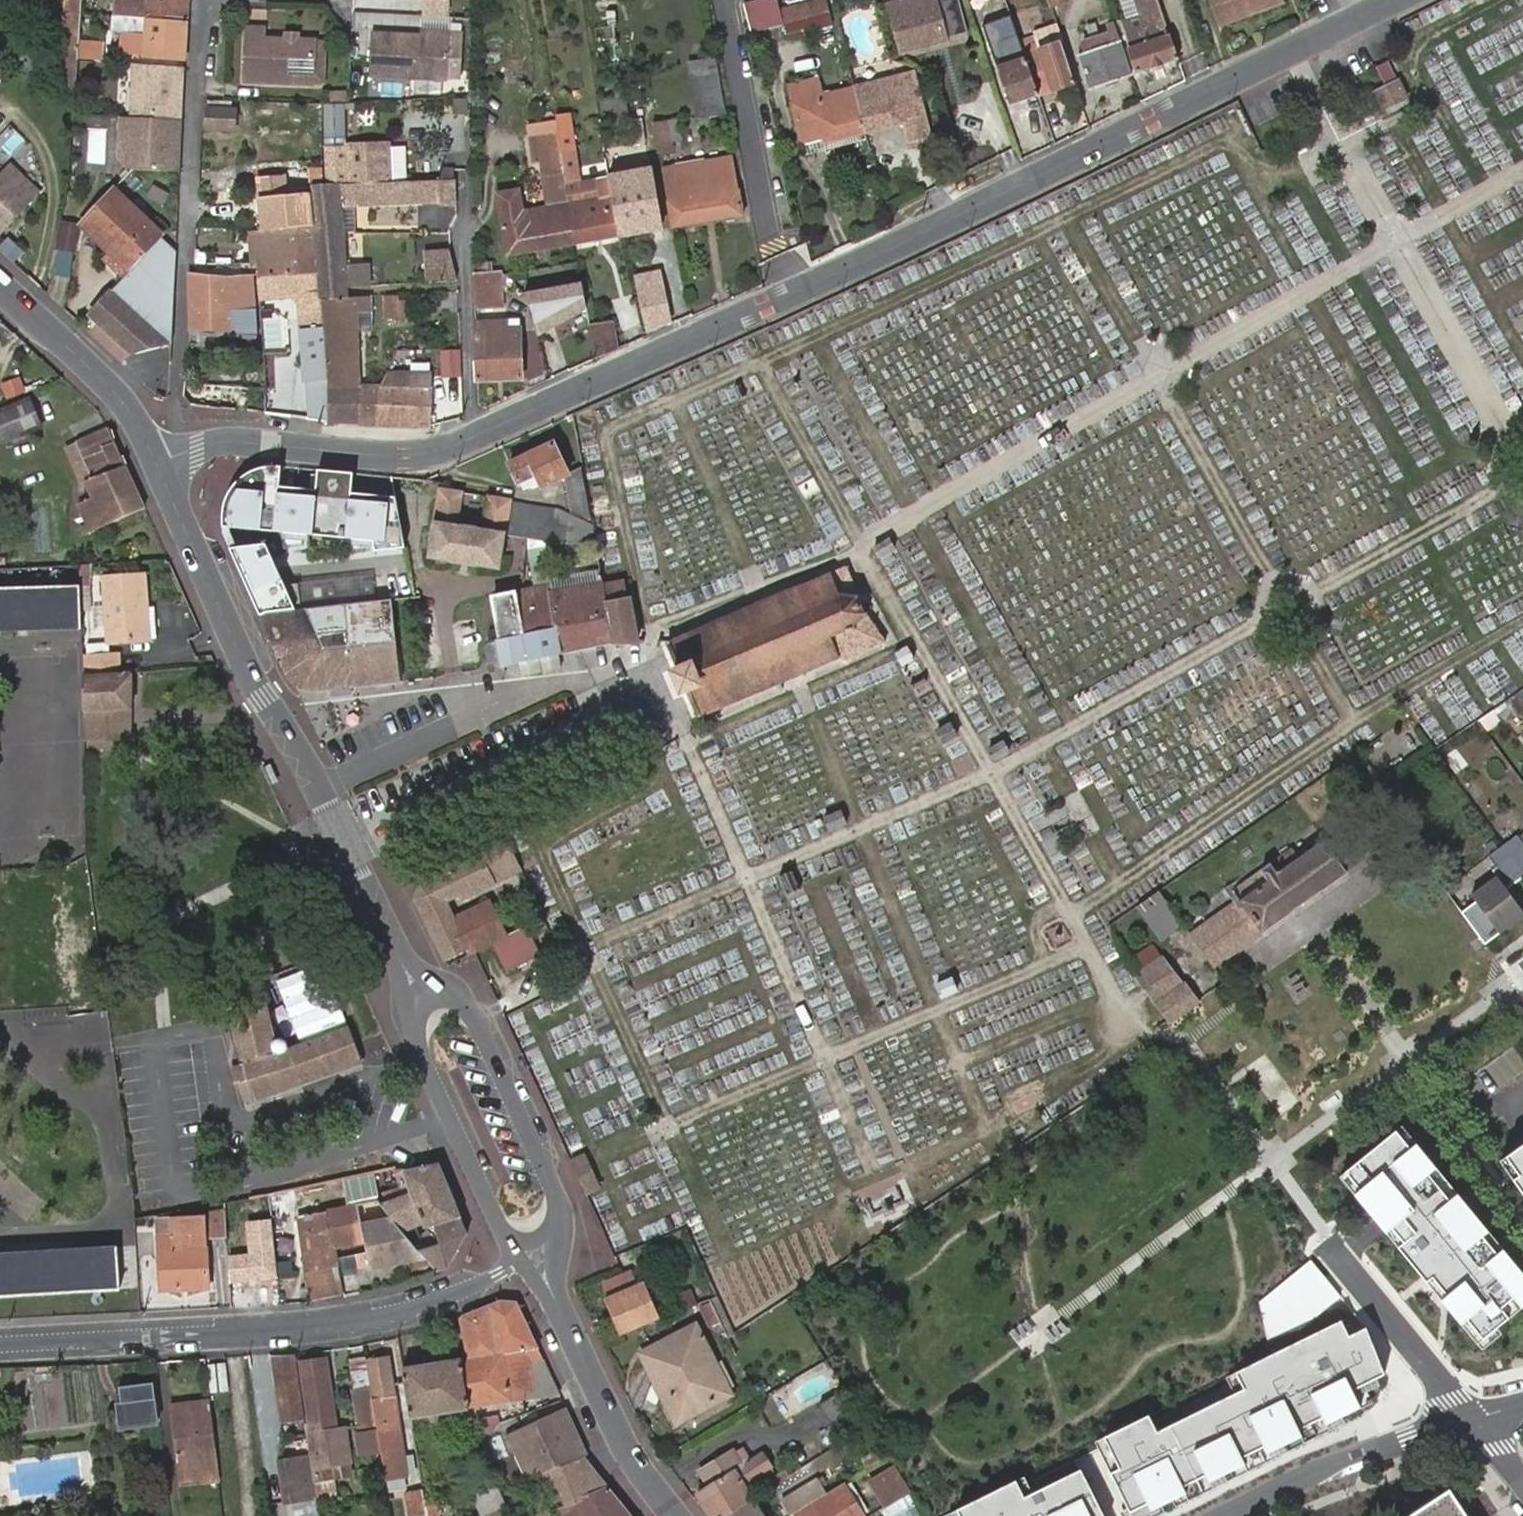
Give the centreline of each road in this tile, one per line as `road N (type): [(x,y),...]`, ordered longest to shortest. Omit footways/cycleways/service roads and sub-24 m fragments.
road 1 (residential): [(187,452),(230,443),(403,457),(435,453),(949,220),(1393,0)]
road 2 (tertiary): [(156,465),(249,673),(320,791),(419,995)]
road 3 (residential): [(522,1262),(411,1311),(334,1327),(0,1345)]
road 4 (residential): [(207,0),(182,272),(178,392),(187,452)]
road 5 (tertiary): [(555,1297),(555,1193),(475,1017),(456,998),(419,995)]
road 6 (tertiary): [(419,995),(411,1011),(414,1039),(522,1262)]
road 7 (residential): [(1298,1208),(1467,1418)]
road 8 (residential): [(1229,1515),(1359,1453),(1467,1418)]
road 9 (tertiary): [(555,1297),(634,1464),(675,1515)]
road 10 (tertiary): [(0,286),(114,392),(156,465)]

